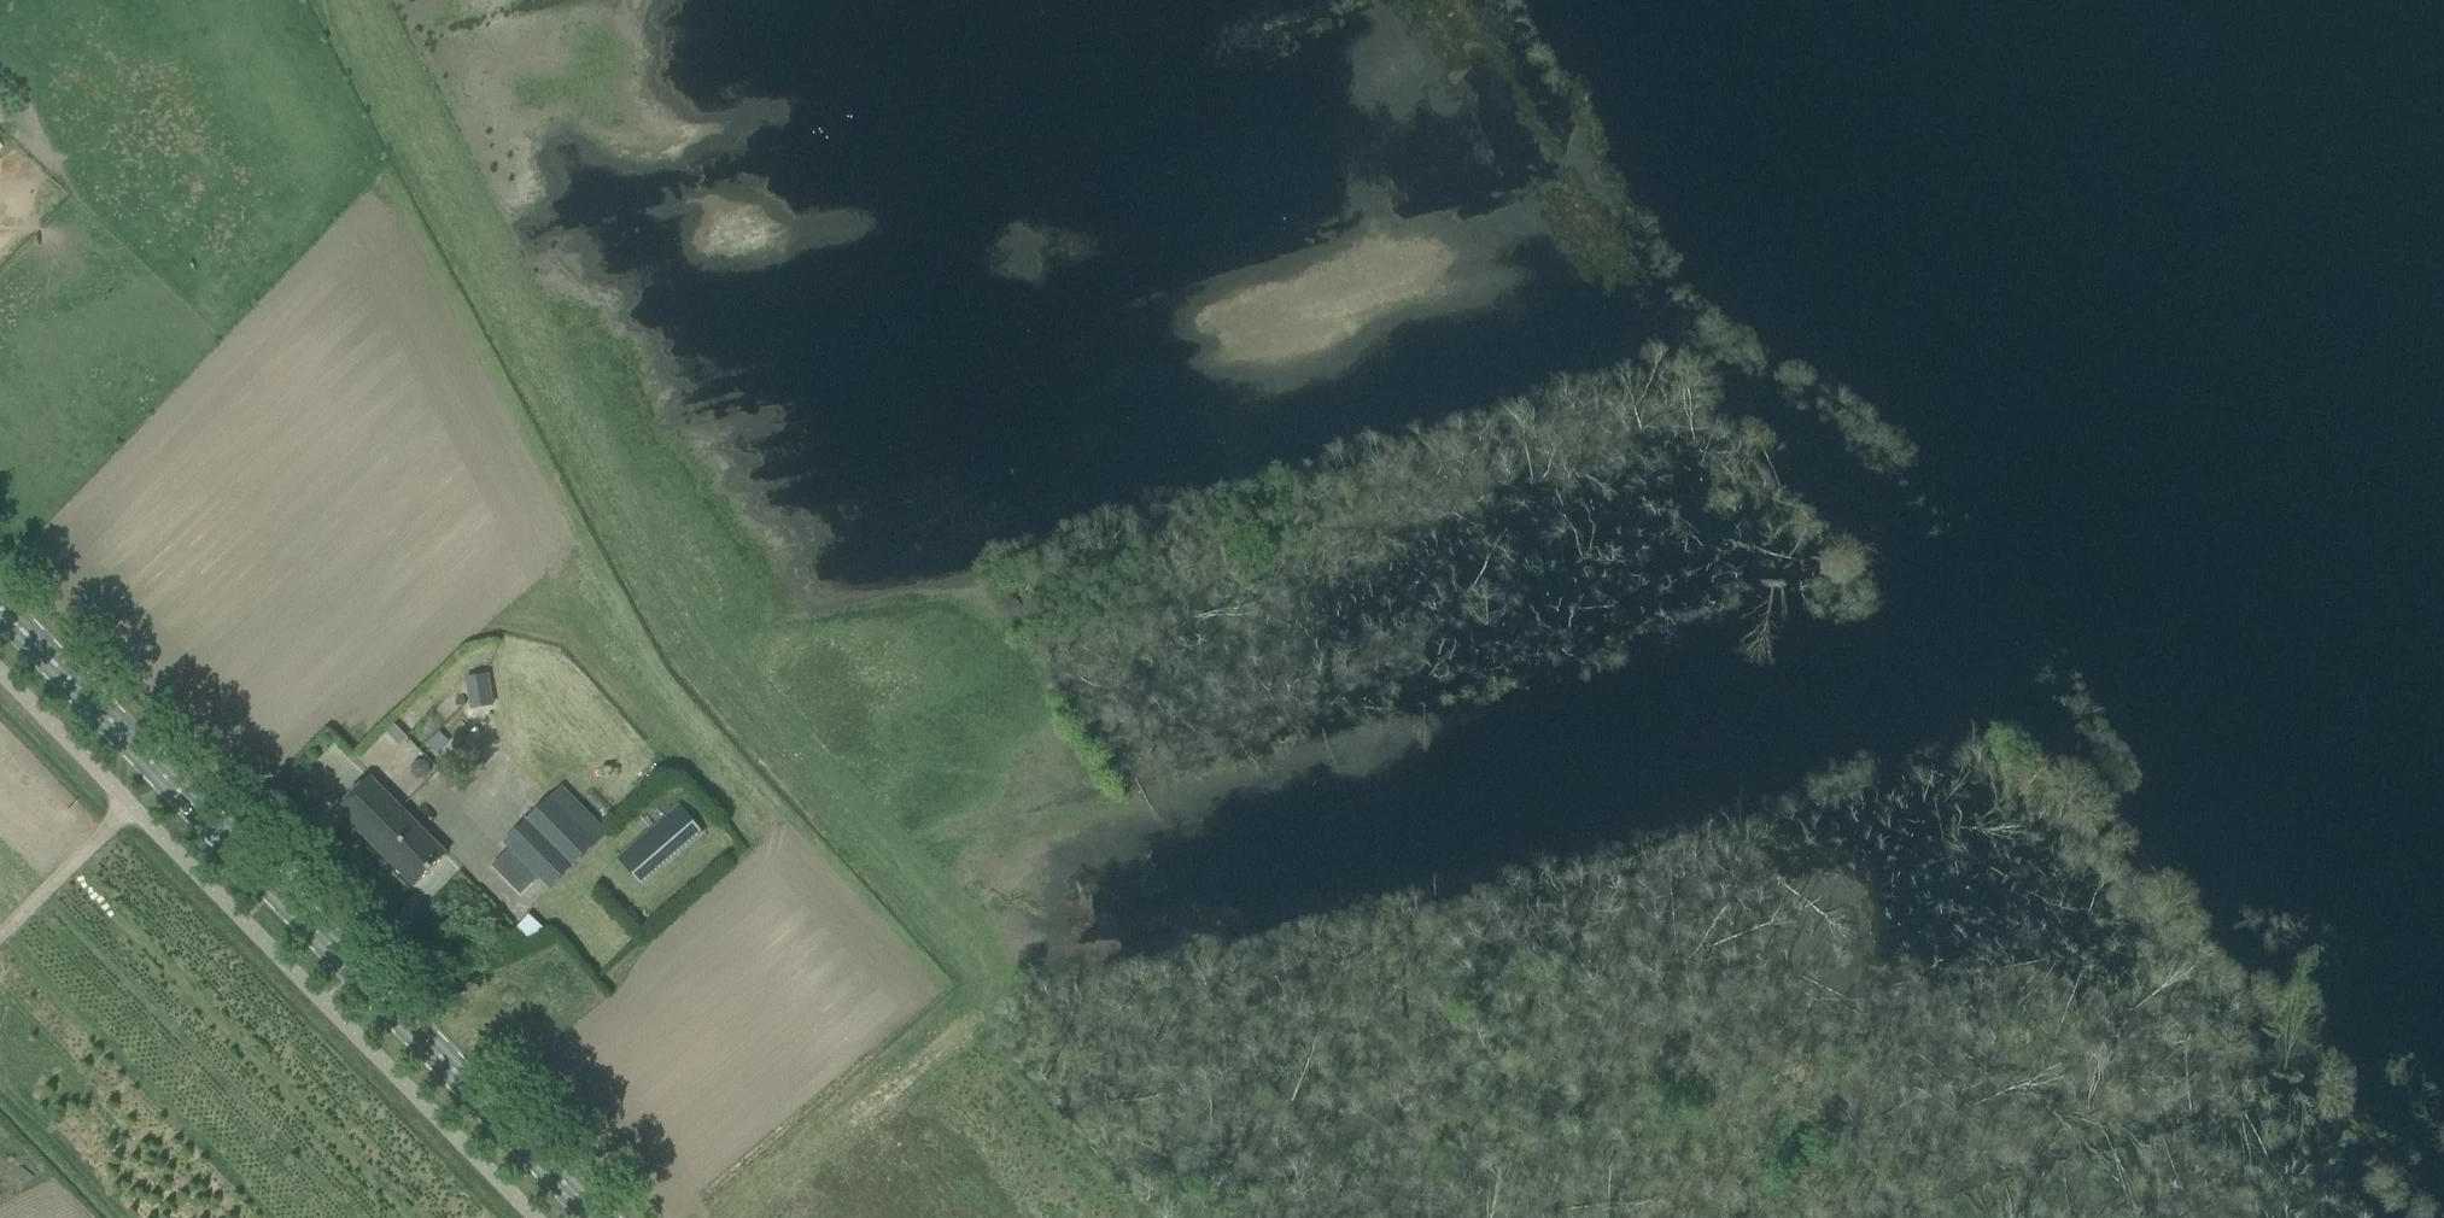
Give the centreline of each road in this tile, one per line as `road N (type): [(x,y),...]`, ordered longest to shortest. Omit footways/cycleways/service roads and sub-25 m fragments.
road 1 (secondary): [(597,1217),(0,608)]

